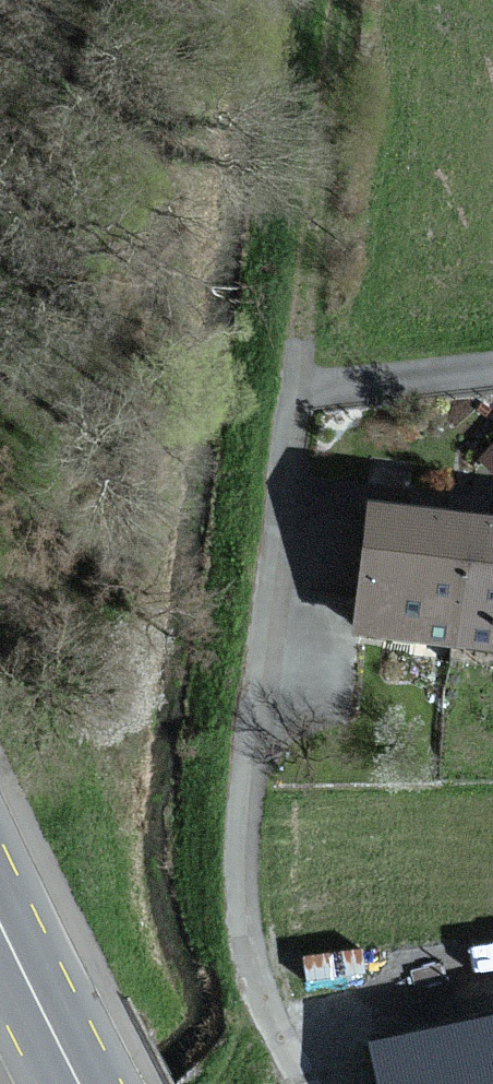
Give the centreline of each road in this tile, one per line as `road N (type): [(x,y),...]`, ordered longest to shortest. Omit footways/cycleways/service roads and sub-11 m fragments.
road 1 (residential): [(492,369),(319,382),(296,399),(257,700),(242,909),(269,1012),(308,1083)]
road 2 (track): [(341,0),(304,309),(304,386)]
road 3 (primary): [(0,928),(78,1083)]

